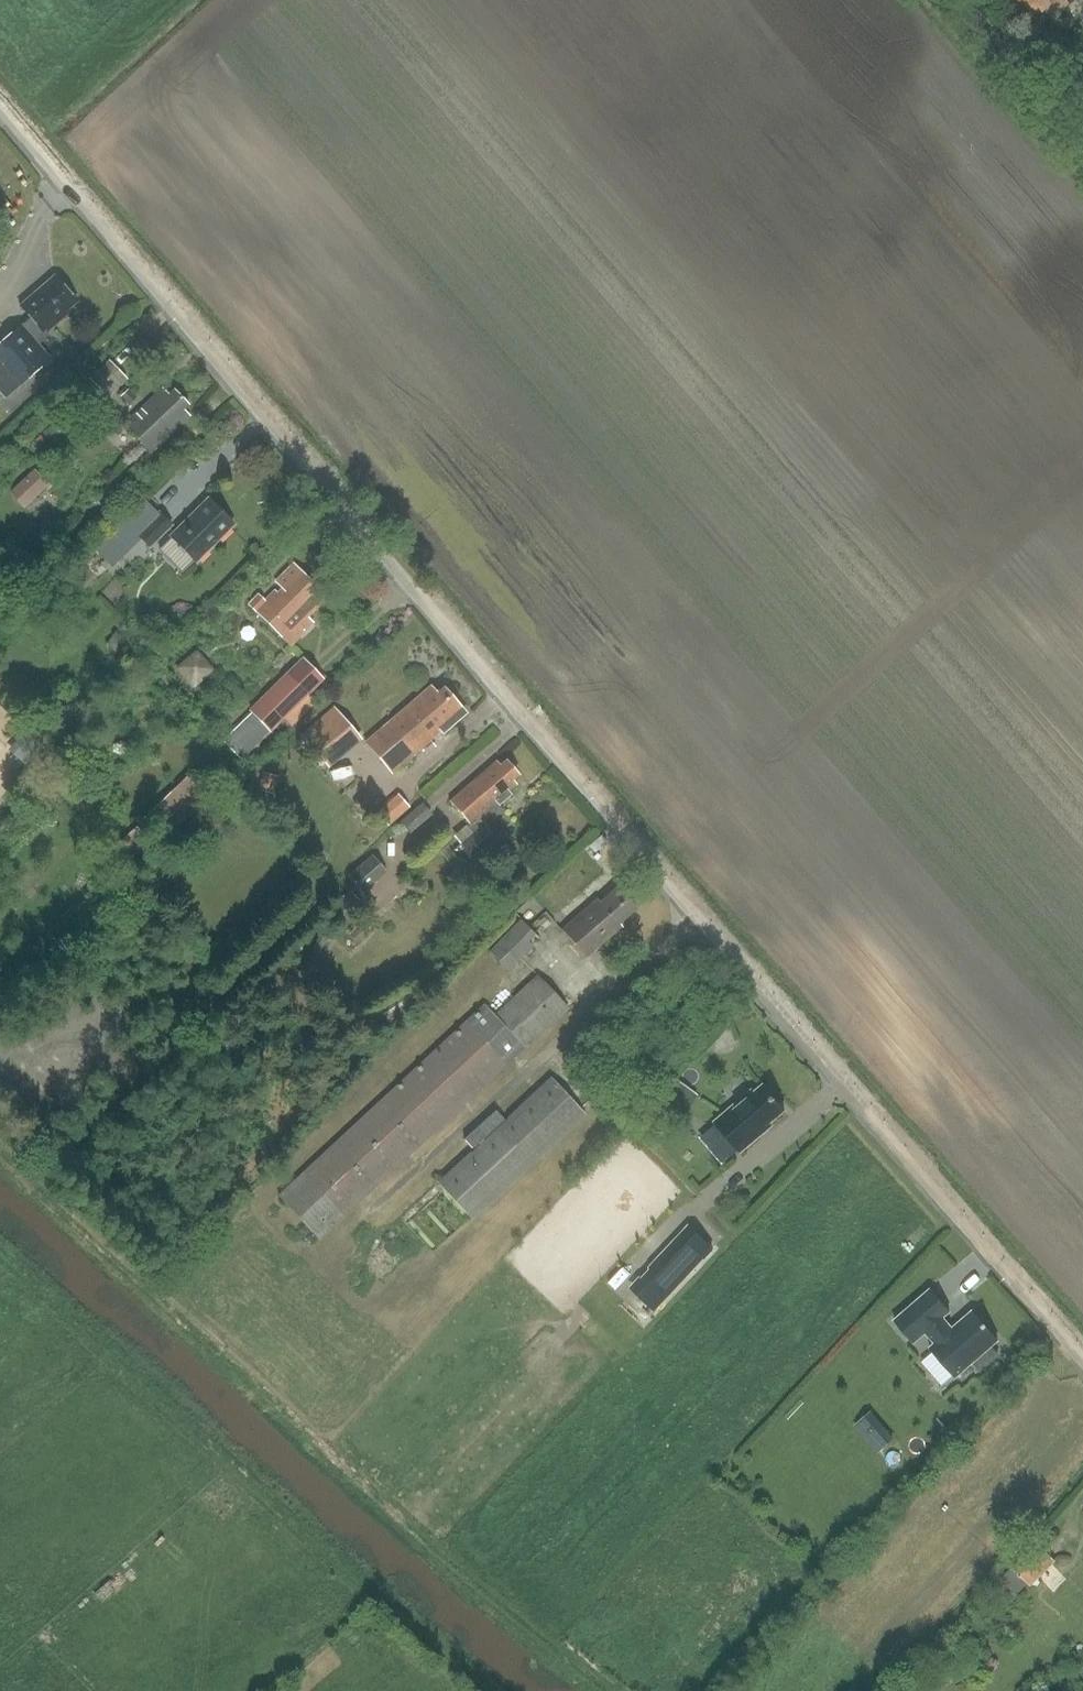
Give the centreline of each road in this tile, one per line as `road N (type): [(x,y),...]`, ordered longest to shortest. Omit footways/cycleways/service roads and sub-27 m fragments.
road 1 (unclassified): [(1082,1368),(0,106)]
road 2 (tertiary): [(1082,148),(951,0)]

